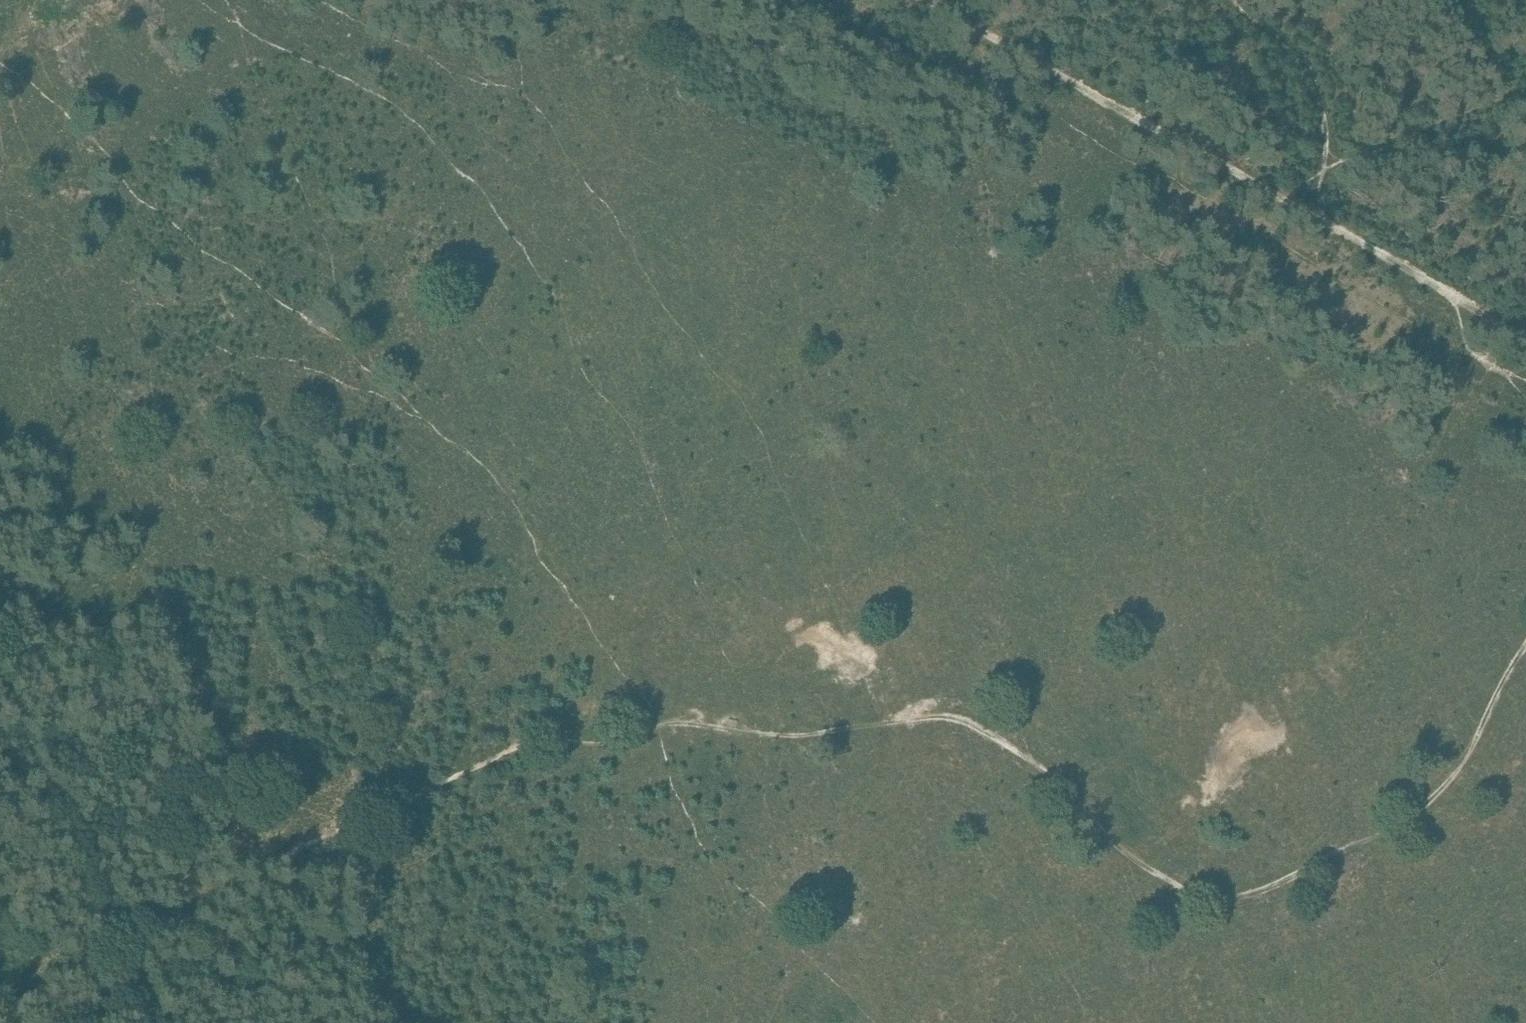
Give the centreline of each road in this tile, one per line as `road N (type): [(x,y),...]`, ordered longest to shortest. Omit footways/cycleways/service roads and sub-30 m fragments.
road 1 (track): [(922,0),(1289,203)]
road 2 (track): [(1289,203),(1525,340)]

